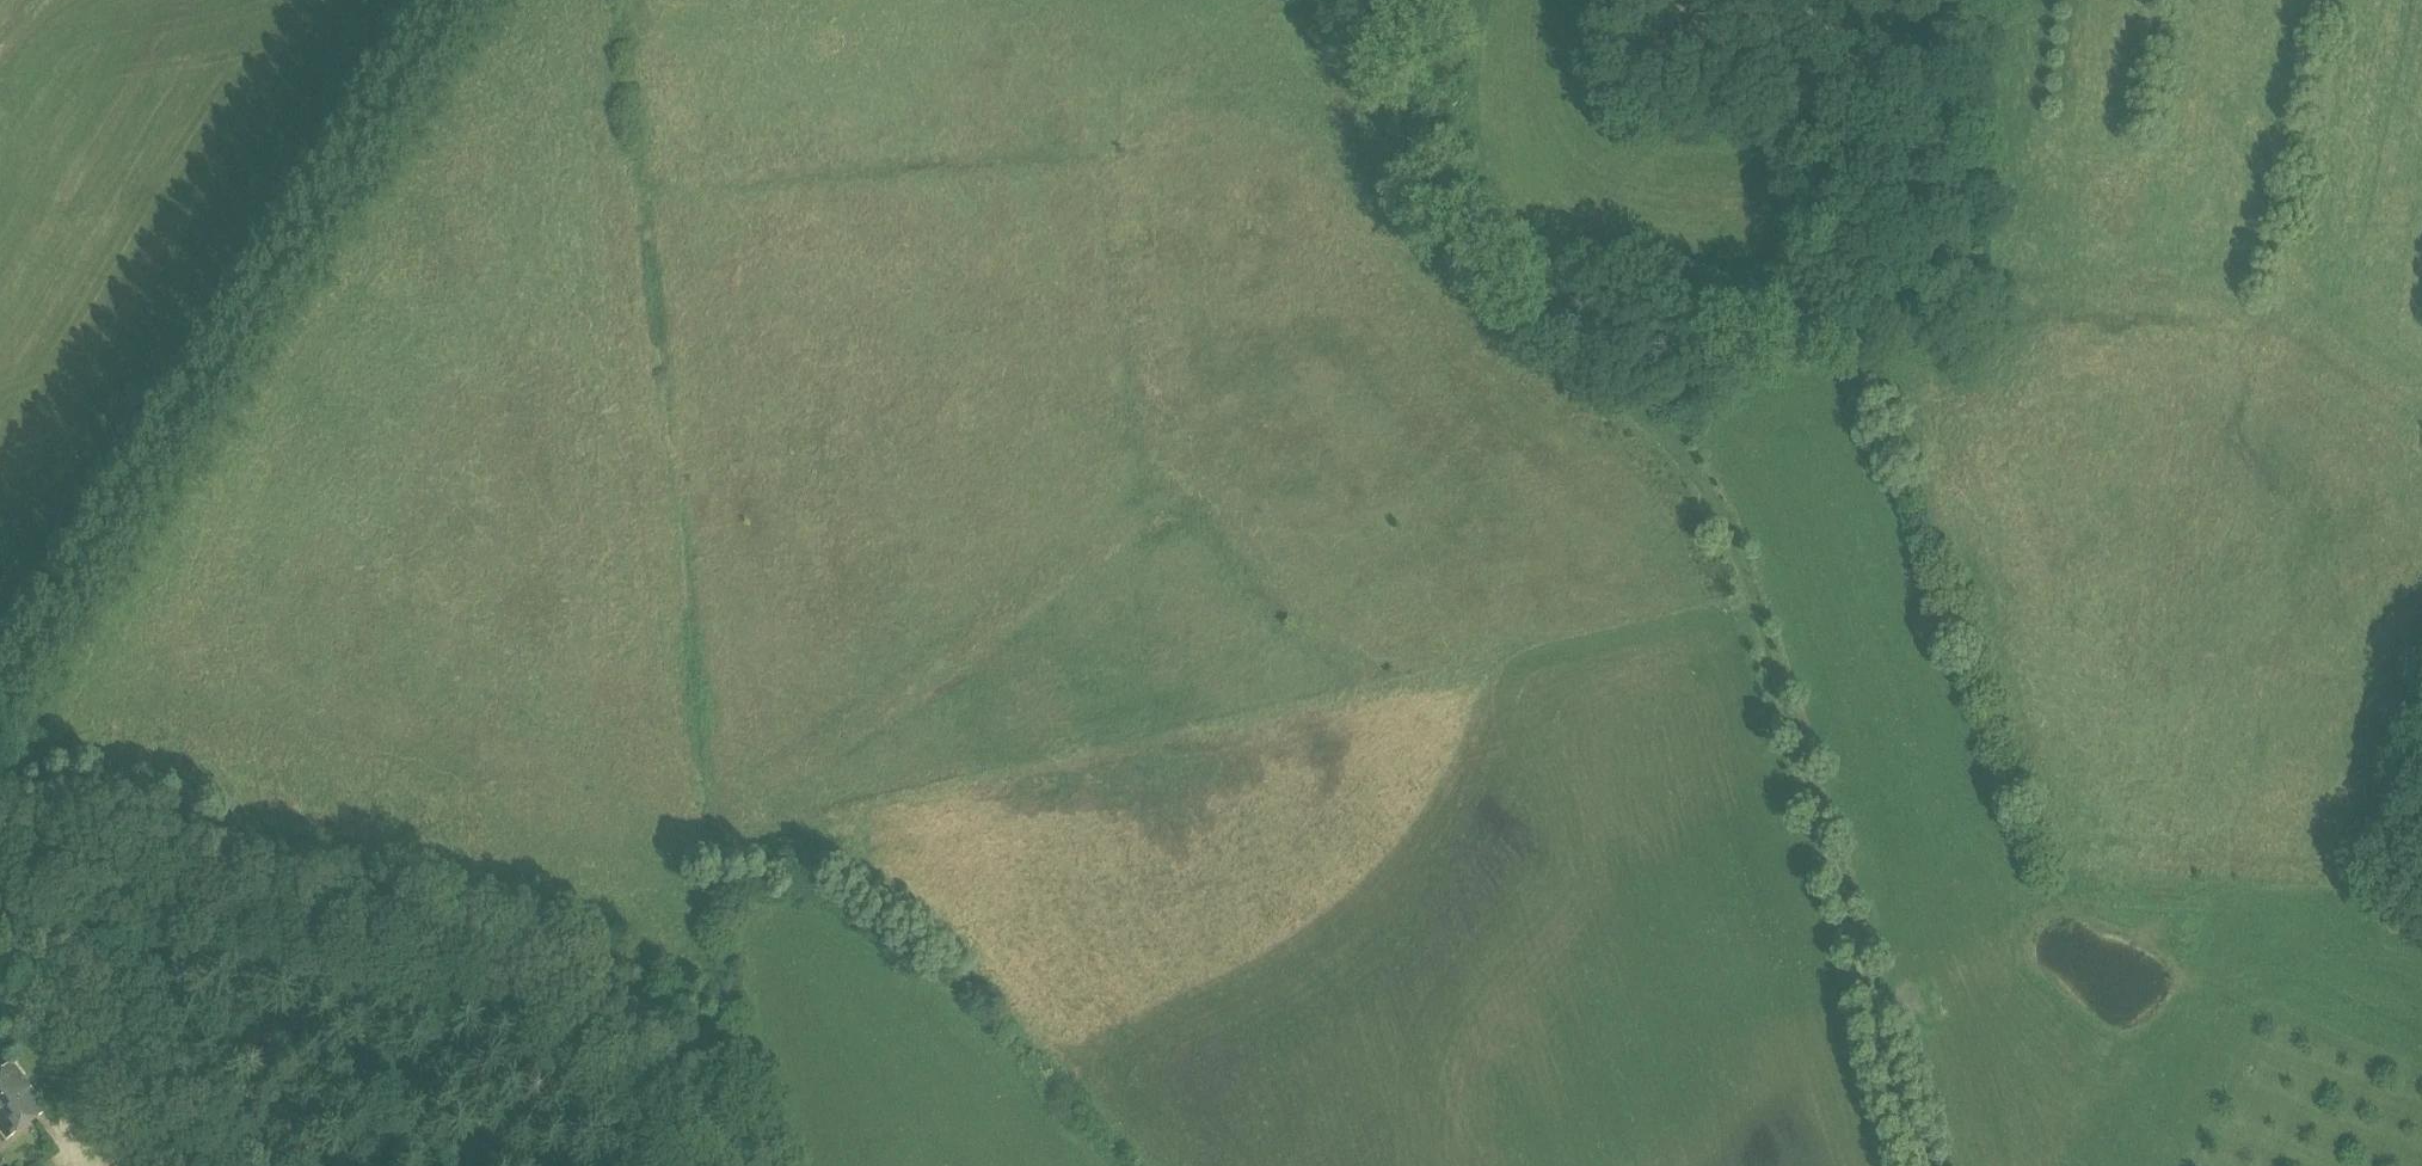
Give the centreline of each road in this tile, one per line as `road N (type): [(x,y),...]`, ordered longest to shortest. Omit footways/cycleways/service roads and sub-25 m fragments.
road 1 (track): [(202,1165),(0,887)]

